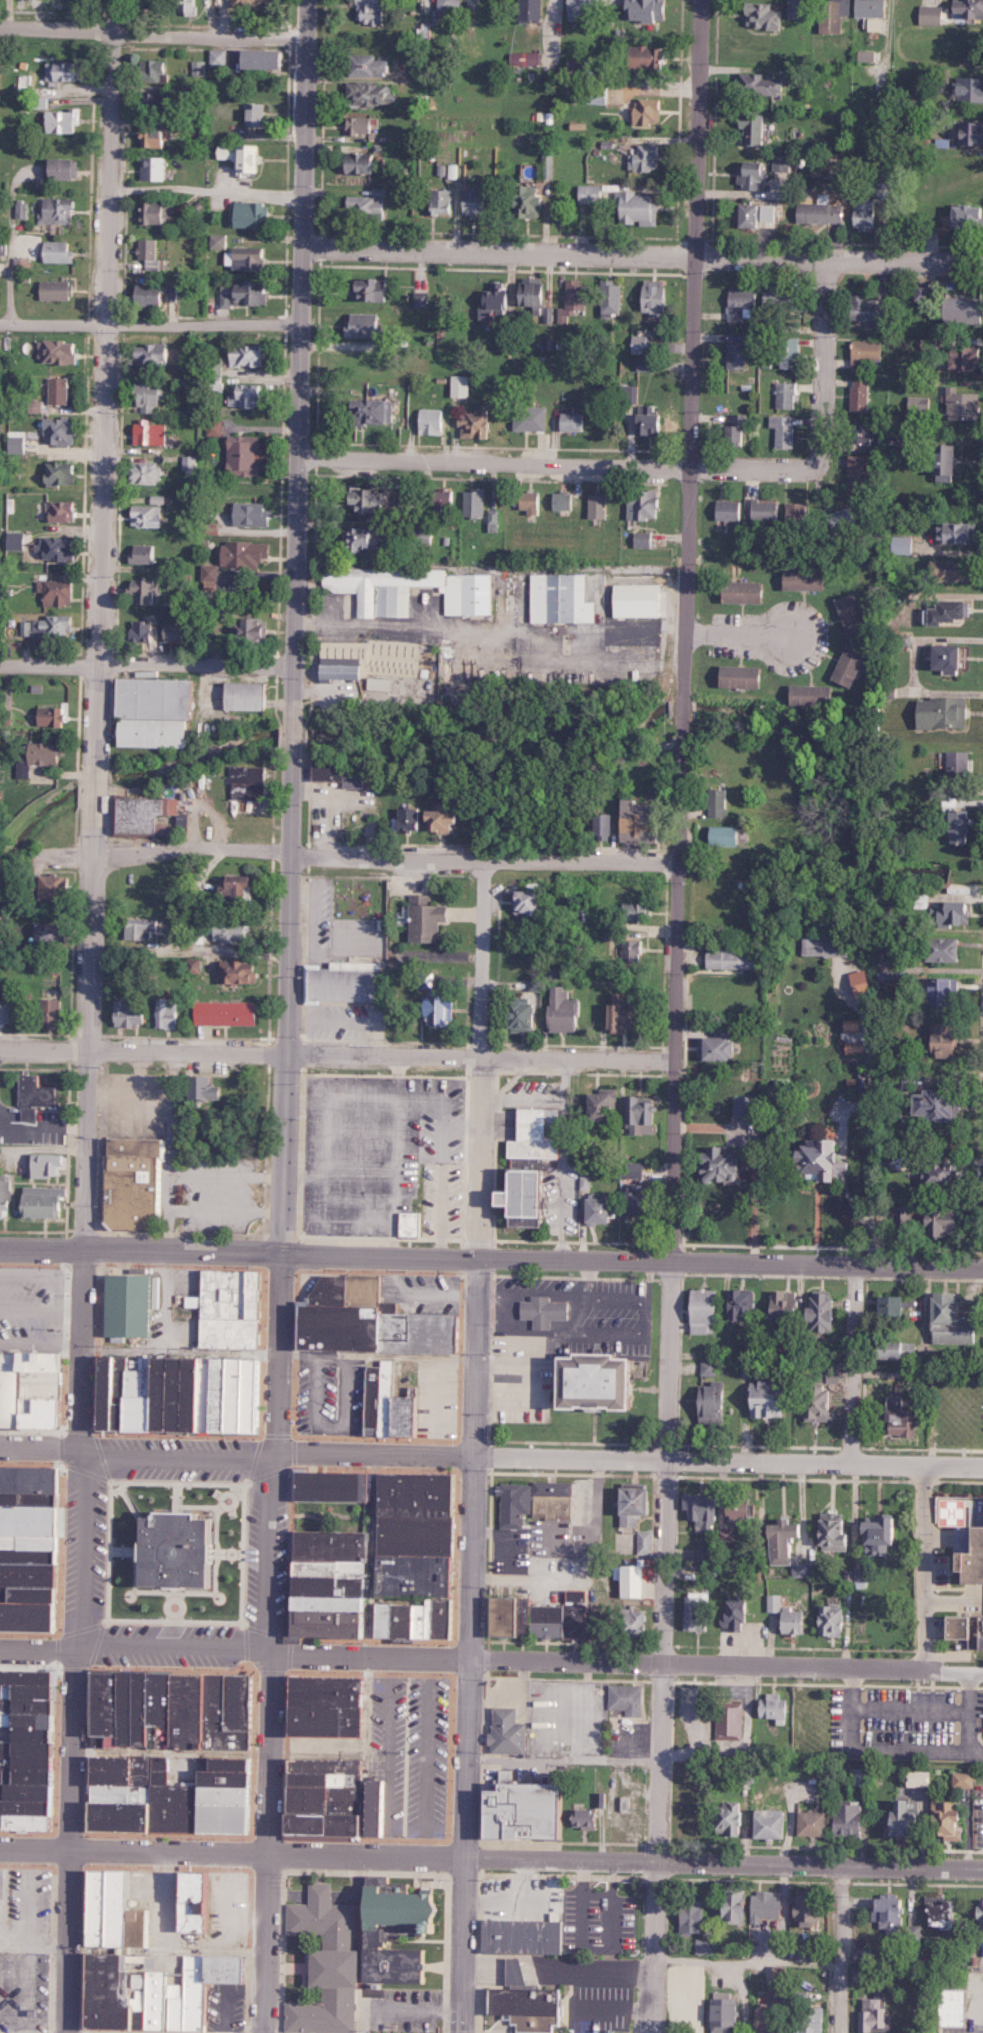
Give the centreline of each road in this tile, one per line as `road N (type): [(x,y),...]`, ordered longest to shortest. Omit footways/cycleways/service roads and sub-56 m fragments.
road 1 (residential): [(663,1660),(698,0)]
road 2 (residential): [(81,1451),(112,0)]
road 3 (residential): [(279,1247),(303,0)]
road 4 (residential): [(982,1869),(265,1849)]
road 5 (residential): [(982,1264),(279,1247)]
road 6 (residential): [(982,266),(301,245)]
road 7 (residential): [(472,1454),(482,855)]
road 8 (residential): [(924,1667),(470,1657)]
road 9 (residential): [(926,1462),(472,1454)]
road 10 (residential): [(266,1651),(279,1247)]
road 11 (residential): [(687,468),(296,454)]
road 12 (residential): [(674,1053),(287,1052)]
road 13 (residential): [(78,1647),(65,2032)]
road 14 (residential): [(675,857),(290,851)]
road 15 (residential): [(262,2032),(266,1651)]
road 16 (residential): [(460,2032),(470,1657)]
road 17 (residential): [(650,2032),(663,1660)]
road 18 (residential): [(687,468),(819,466),(821,260)]
road 19 (residential): [(301,38),(0,26)]
road 20 (residential): [(298,323),(0,321)]
road 21 (residential): [(292,665),(0,661)]
road 22 (residential): [(287,1052),(0,1044)]
road 23 (residential): [(279,1247),(0,1243)]
road 24 (residential): [(265,1849),(0,1846)]
road 25 (residential): [(266,1651),(470,1657)]
road 26 (residential): [(472,1454),(268,1457)]
road 27 (residential): [(470,1657),(472,1454)]
road 28 (residential): [(290,851),(92,849)]
road 29 (residential): [(852,1459),(855,1262)]
road 30 (residential): [(81,1451),(78,1647)]
road 31 (residential): [(78,1647),(103,1639),(266,1651)]
road 32 (residential): [(268,1457),(81,1451)]
road 33 (residential): [(839,1866),(838,2032)]

